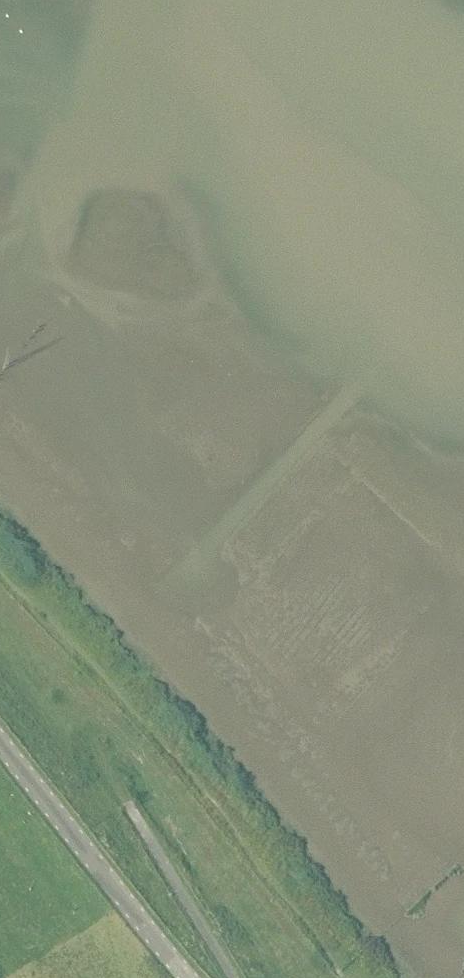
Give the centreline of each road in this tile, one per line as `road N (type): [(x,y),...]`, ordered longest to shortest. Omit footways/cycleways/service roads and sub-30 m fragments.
road 1 (unclassified): [(0,742),(193,977)]

